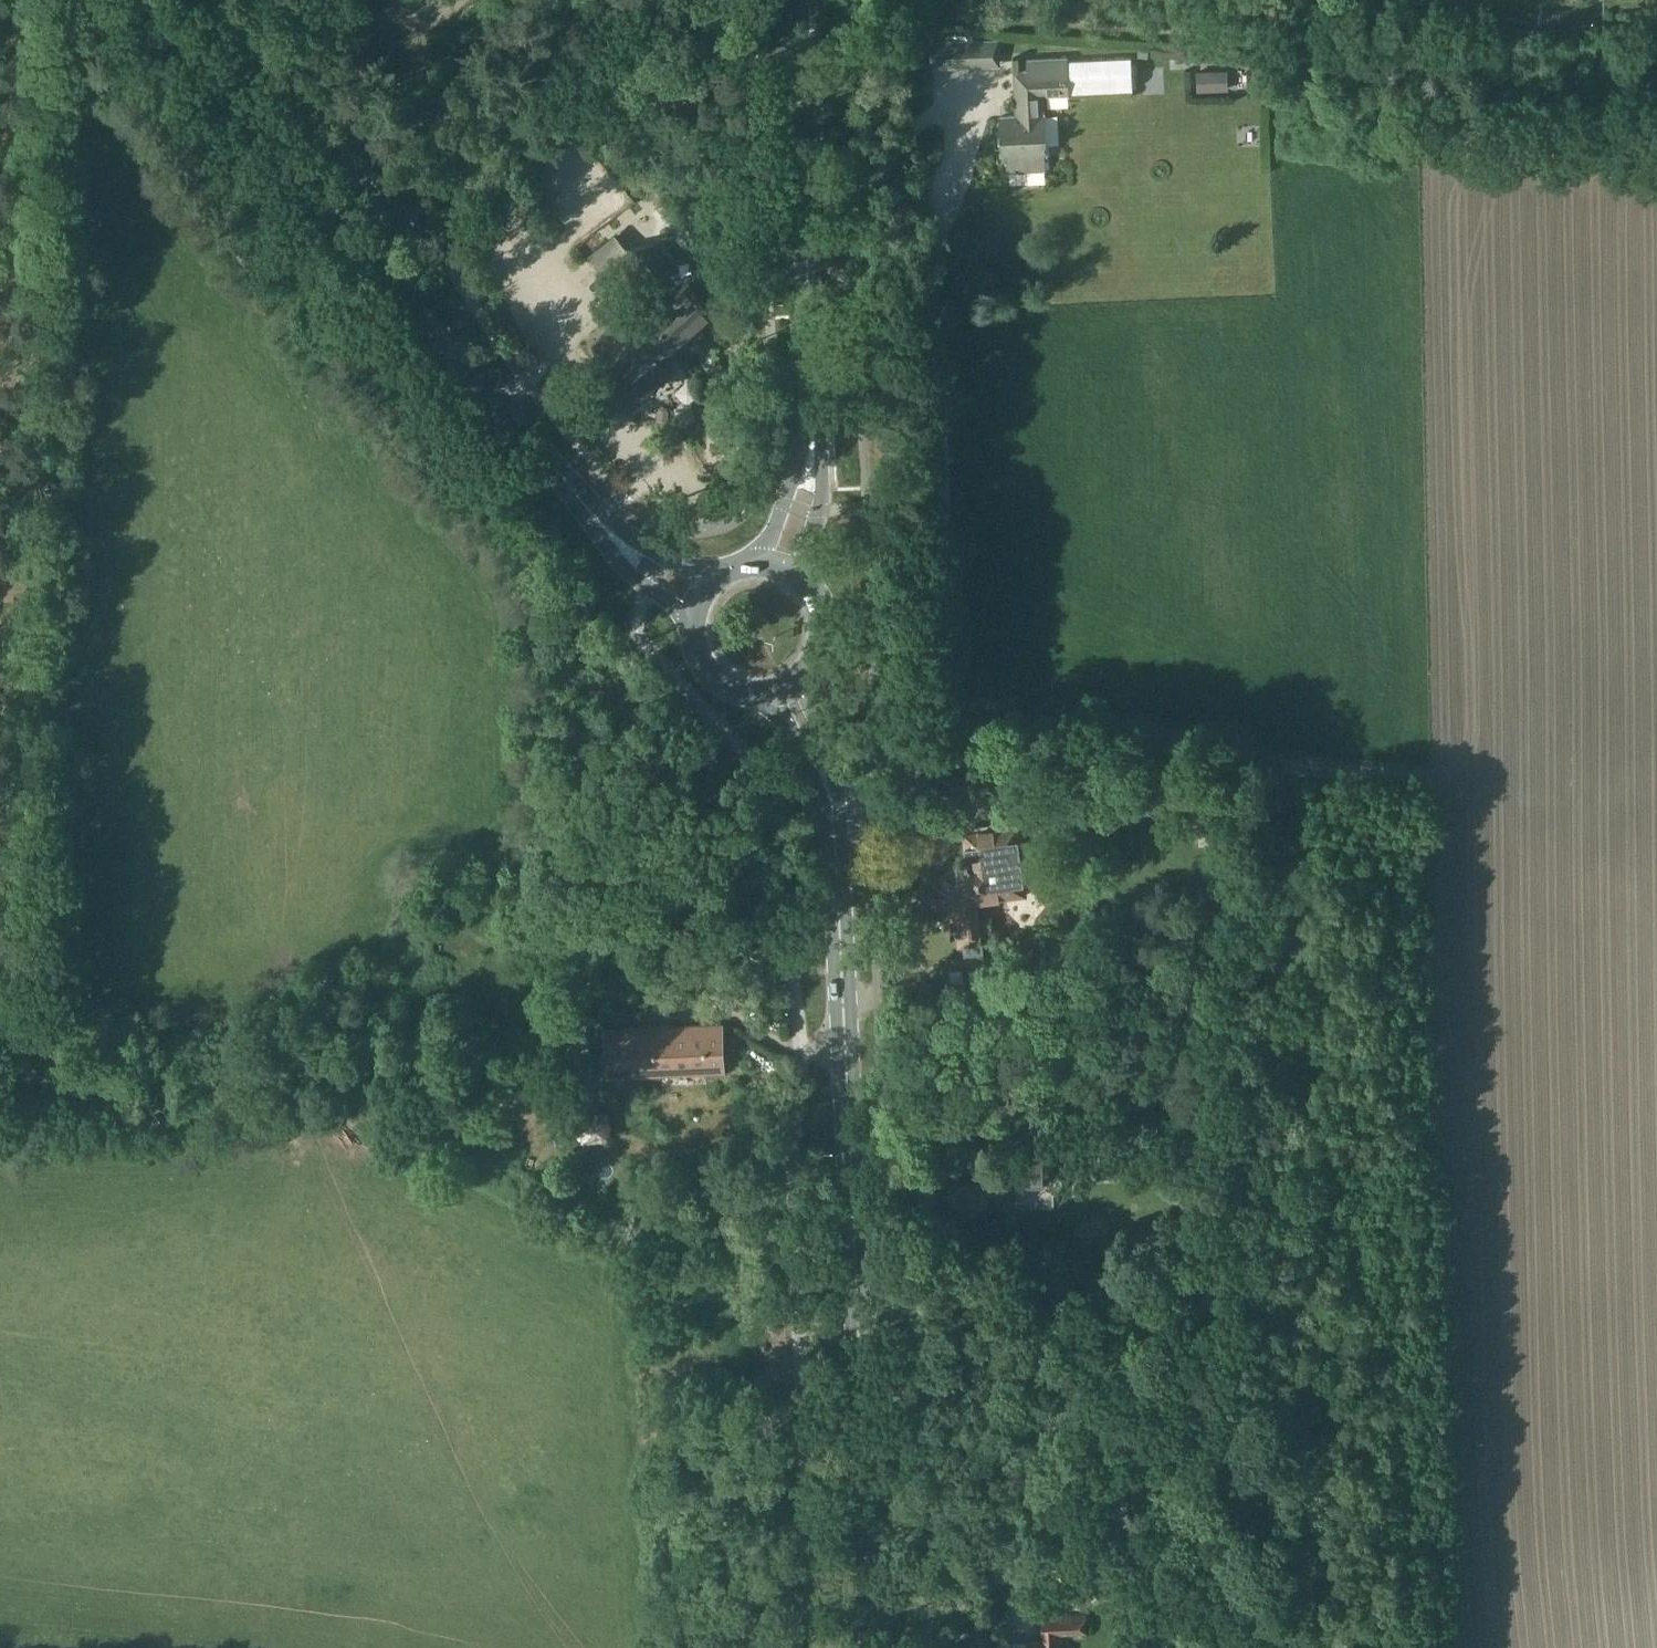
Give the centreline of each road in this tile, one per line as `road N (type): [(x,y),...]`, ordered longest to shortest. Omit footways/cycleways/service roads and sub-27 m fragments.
road 1 (secondary): [(874,1647),(829,777),(793,683)]
road 2 (secondary): [(703,597),(614,534),(157,0)]
road 3 (secondary): [(774,562),(814,442),(796,0)]
road 4 (track): [(1656,811),(1587,791),(1424,776)]
road 5 (track): [(0,1081),(218,1069)]
road 6 (secondary): [(703,597),(697,638),(716,674),(753,691),(793,683)]
road 7 (secondary): [(793,683),(813,666),(826,616),(798,572),(774,562)]

